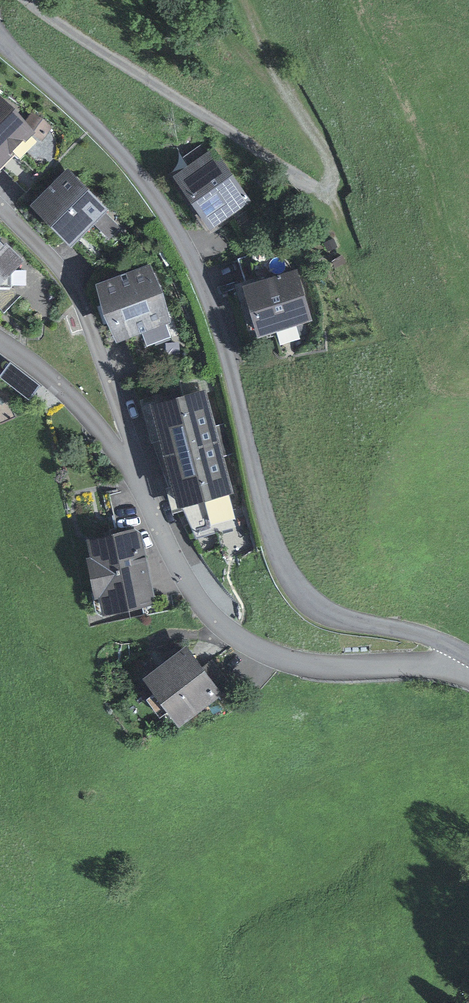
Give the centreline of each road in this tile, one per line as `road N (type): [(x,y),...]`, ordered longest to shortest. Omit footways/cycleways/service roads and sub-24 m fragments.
road 1 (residential): [(468,651),(438,635),(333,614),(291,588),(271,550),(220,325),(176,217),(123,145),(0,37)]
road 2 (residential): [(468,658),(367,664),(260,653),(197,606),(146,466),(126,464),(52,380),(0,341)]
road 3 (track): [(24,0),(322,189),(334,181),(333,164),(243,0)]

